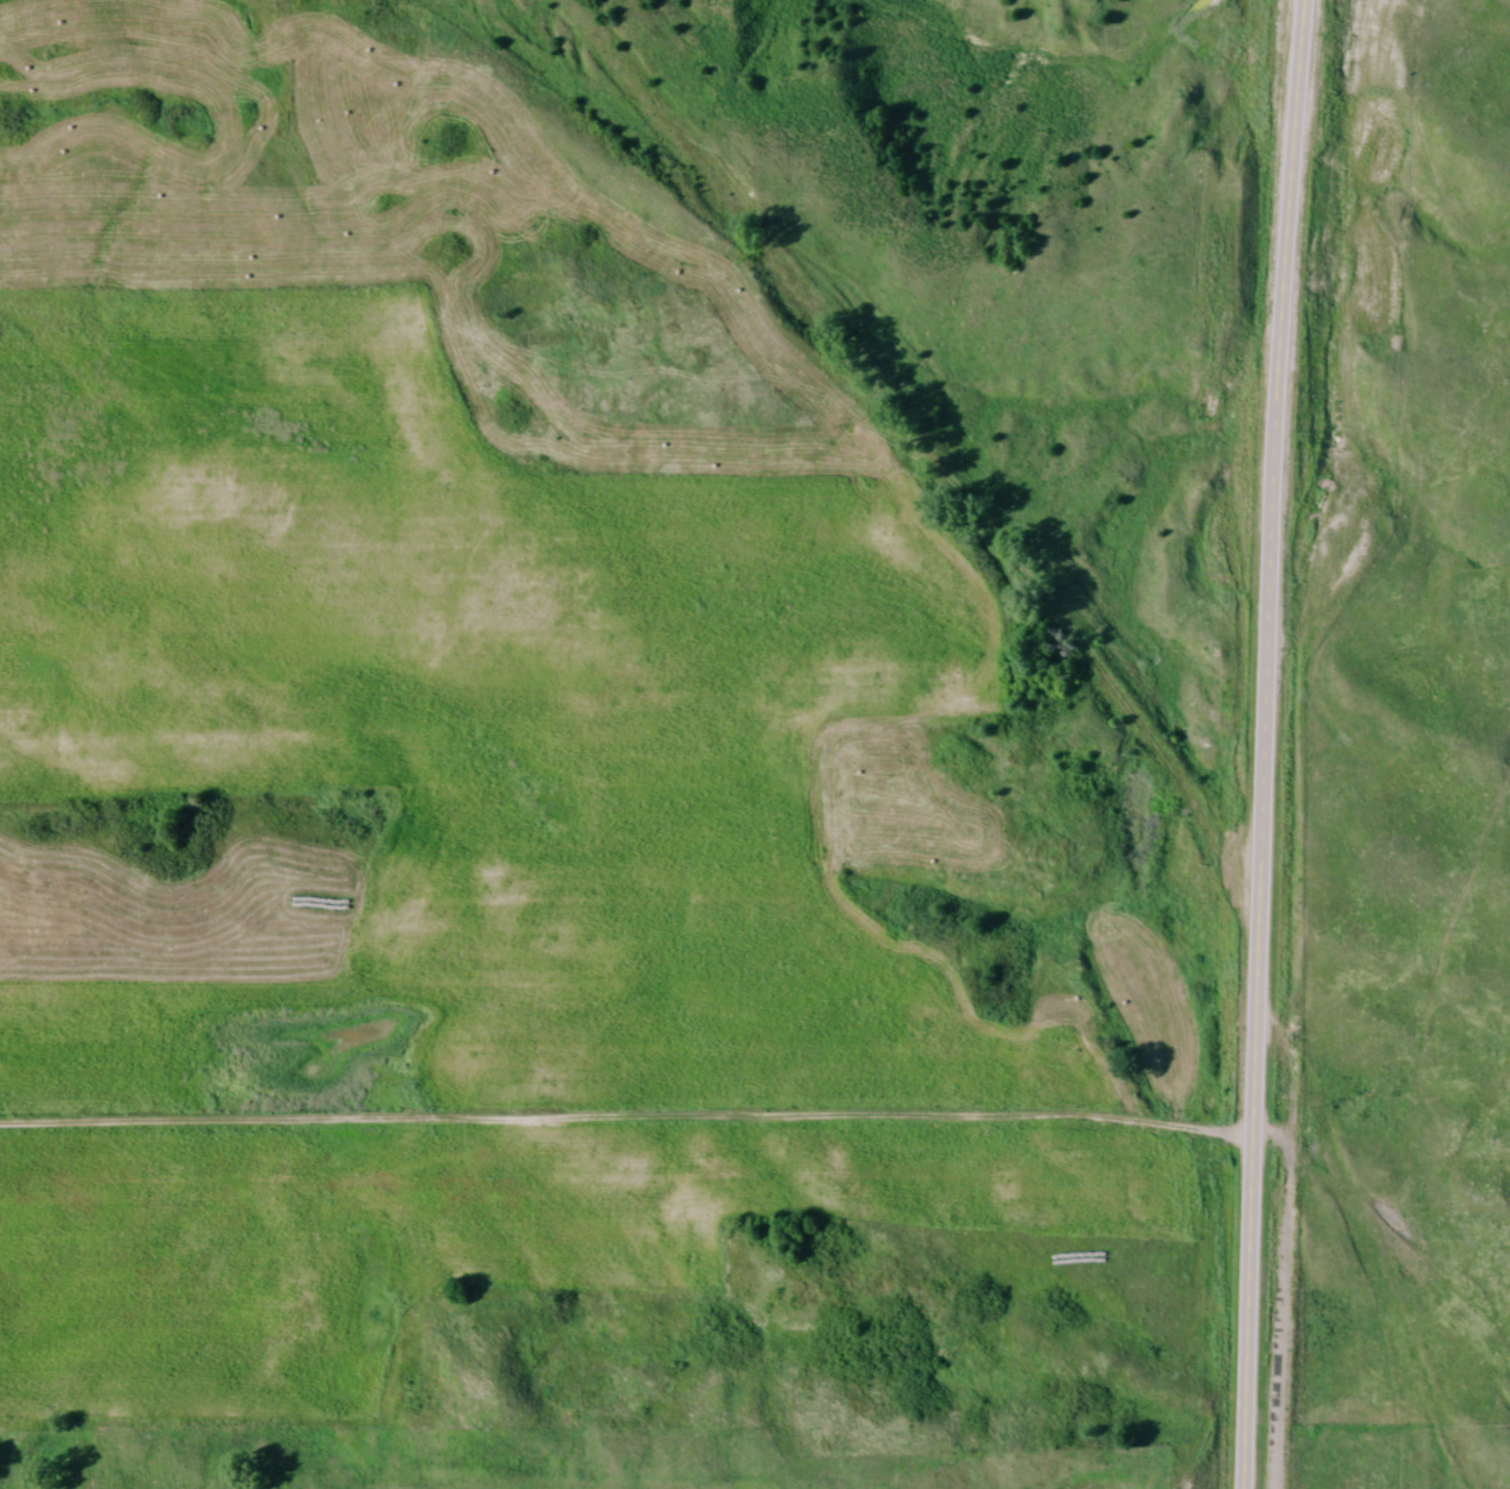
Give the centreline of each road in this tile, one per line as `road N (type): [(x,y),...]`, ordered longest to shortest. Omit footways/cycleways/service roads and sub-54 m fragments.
road 1 (primary): [(1246,1488),(1274,560),(1308,0)]

